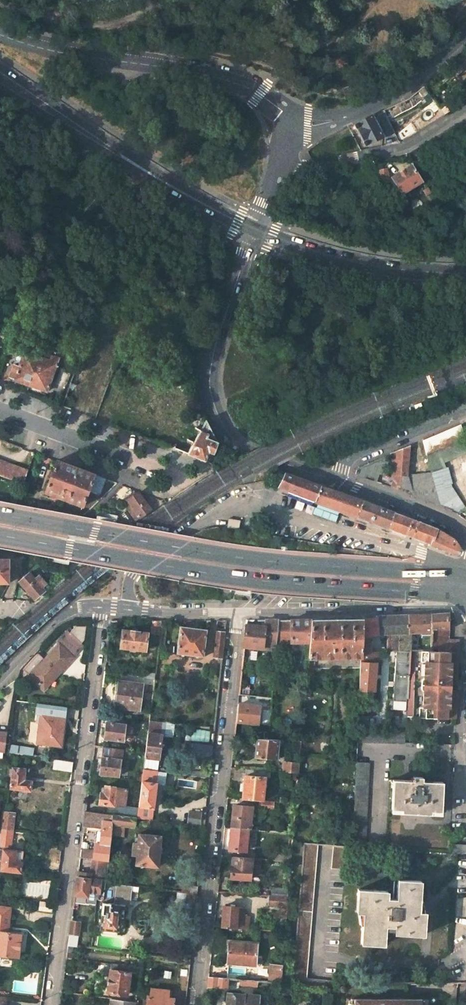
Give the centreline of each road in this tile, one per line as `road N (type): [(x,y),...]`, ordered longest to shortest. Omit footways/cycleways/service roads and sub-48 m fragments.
road 1 (primary): [(465,582),(215,553),(0,512)]
road 2 (primary): [(0,535),(264,581),(414,592),(465,587)]
road 3 (unclassified): [(52,1004),(102,606)]
road 4 (unclassified): [(465,575),(421,553),(302,519),(226,508),(132,575),(127,608)]
road 5 (unclassified): [(236,613),(196,1004)]
road 6 (unclassified): [(255,230),(213,356),(211,397),(240,445),(337,482)]
road 7 (unclassified): [(0,31),(85,55),(210,74),(260,93),(296,118)]
road 8 (primary): [(216,209),(0,63)]
road 9 (primary): [(0,86),(175,196),(216,209)]
road 10 (unclassified): [(236,613),(439,607),(465,594)]
road 11 (primary): [(465,272),(361,264),(255,230)]
road 12 (residential): [(280,164),(301,169),(403,147),(465,108)]
road 13 (residential): [(0,412),(176,480)]
road 14 (unclassified): [(337,482),(348,459),(465,410)]
road 15 (unclassified): [(465,539),(438,515),(337,482)]
road 16 (unclassified): [(350,114),(432,70),(465,35)]

